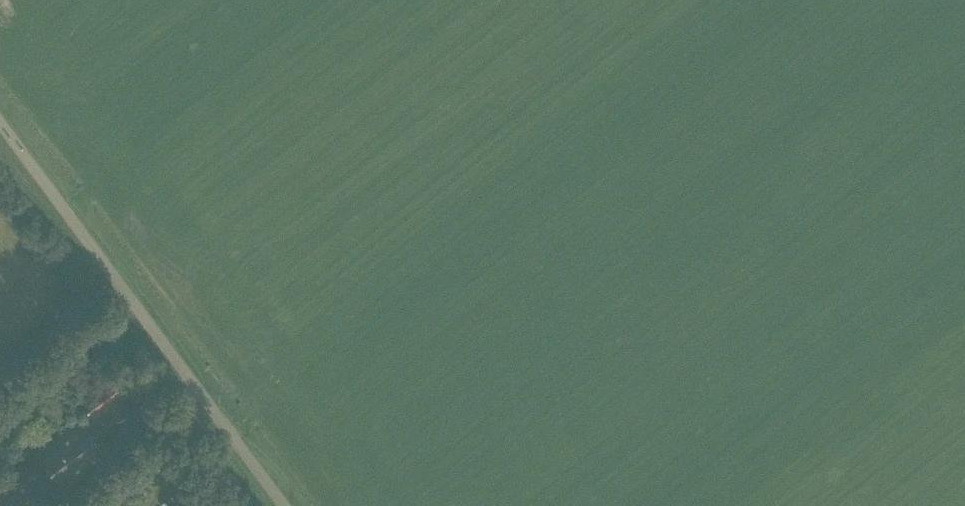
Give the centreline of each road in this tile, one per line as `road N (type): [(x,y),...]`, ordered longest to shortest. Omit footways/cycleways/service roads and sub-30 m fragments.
road 1 (unclassified): [(285,505),(0,122)]

